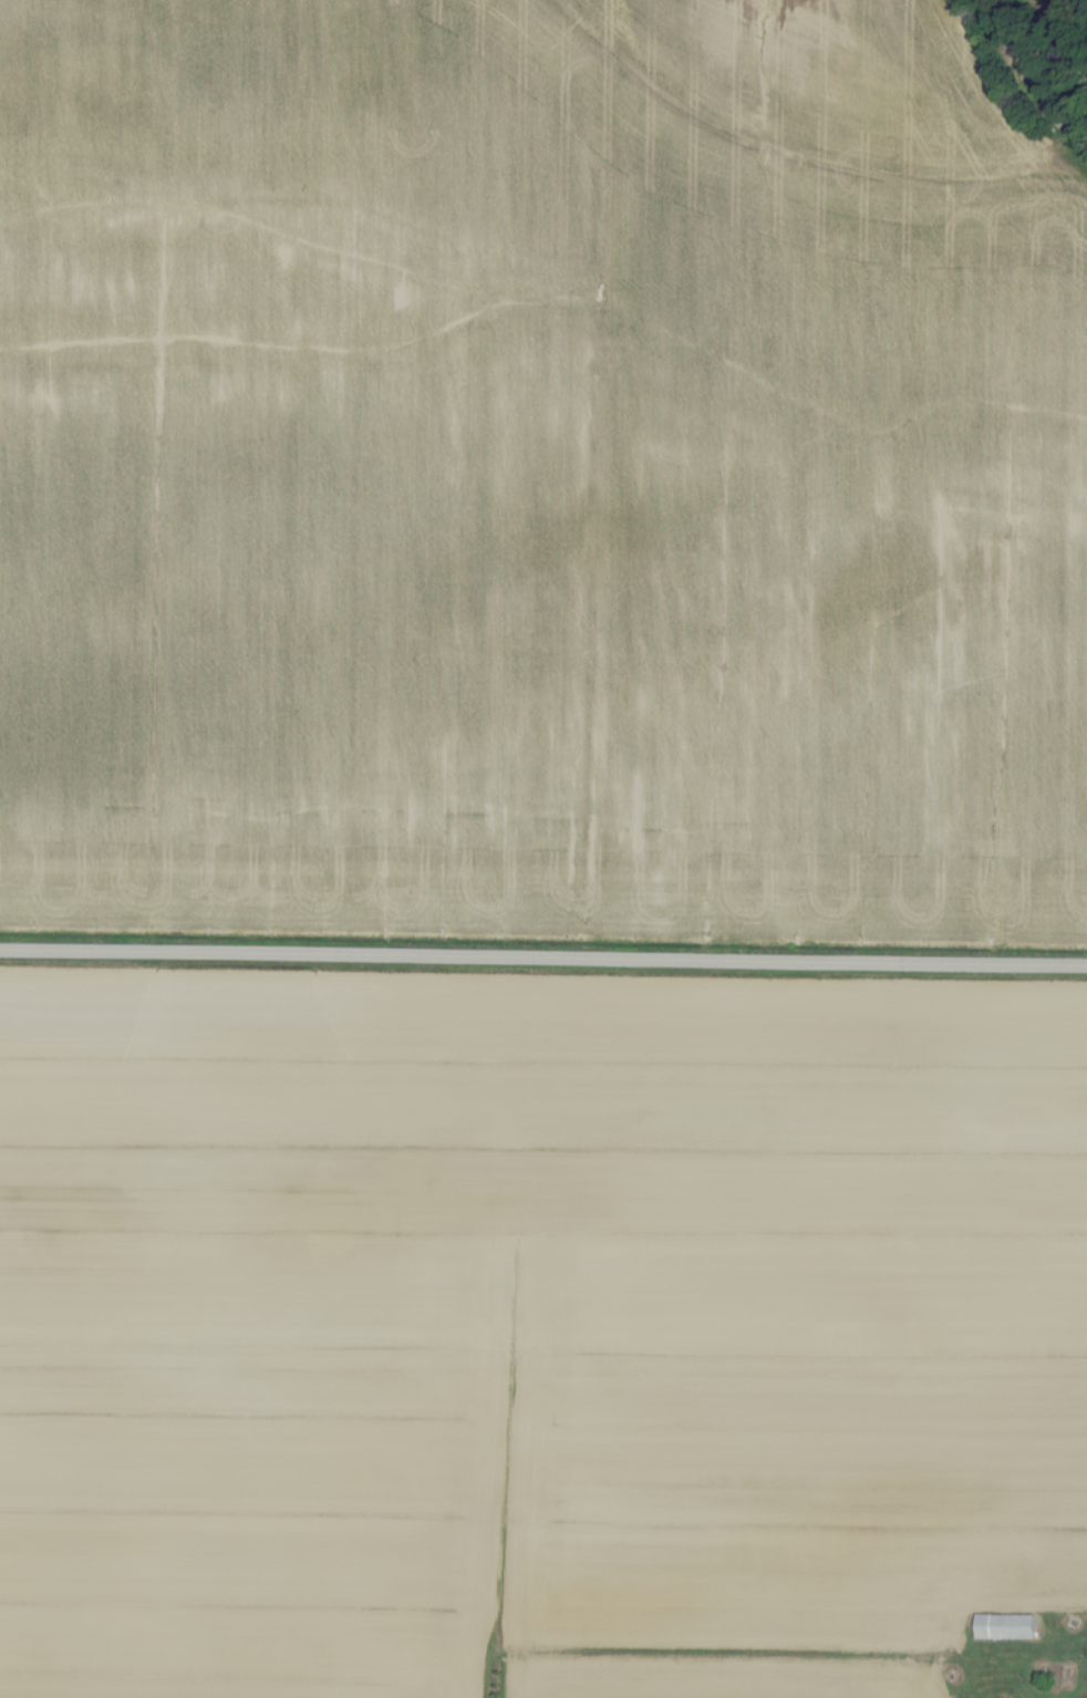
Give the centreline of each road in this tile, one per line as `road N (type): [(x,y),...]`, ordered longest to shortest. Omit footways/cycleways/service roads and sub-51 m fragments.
road 1 (residential): [(1086,967),(0,949)]
road 2 (residential): [(1086,126),(1001,0)]

